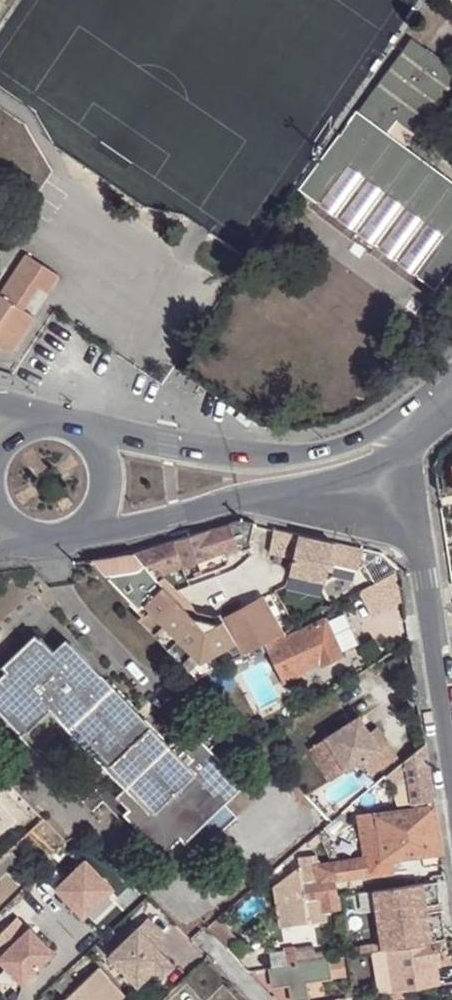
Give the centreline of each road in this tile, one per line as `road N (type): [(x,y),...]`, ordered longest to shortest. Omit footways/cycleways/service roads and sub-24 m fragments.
road 1 (tertiary): [(393,442),(272,462),(79,426)]
road 2 (tertiary): [(418,541),(451,769)]
road 3 (tertiary): [(238,503),(418,541)]
road 4 (tertiary): [(71,540),(238,503)]
road 5 (tertiary): [(238,503),(334,477),(393,442)]
road 6 (tertiary): [(71,540),(94,524),(107,499),(109,471),(99,445),(79,426)]

